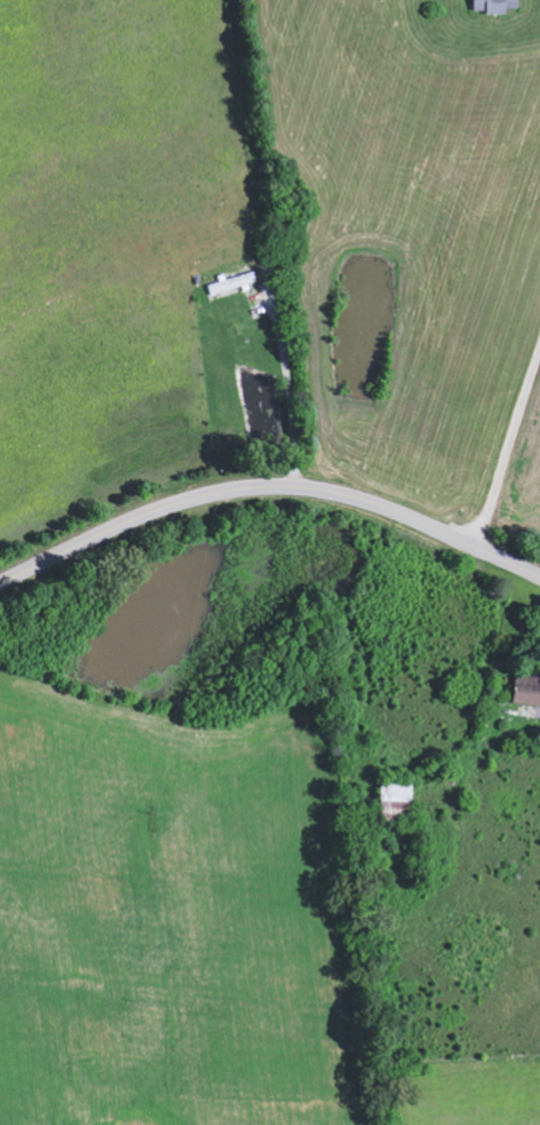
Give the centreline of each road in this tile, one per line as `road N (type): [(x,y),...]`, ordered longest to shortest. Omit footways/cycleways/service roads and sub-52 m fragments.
road 1 (secondary): [(539,579),(414,522),(314,492),(242,492),(139,519),(0,586)]

